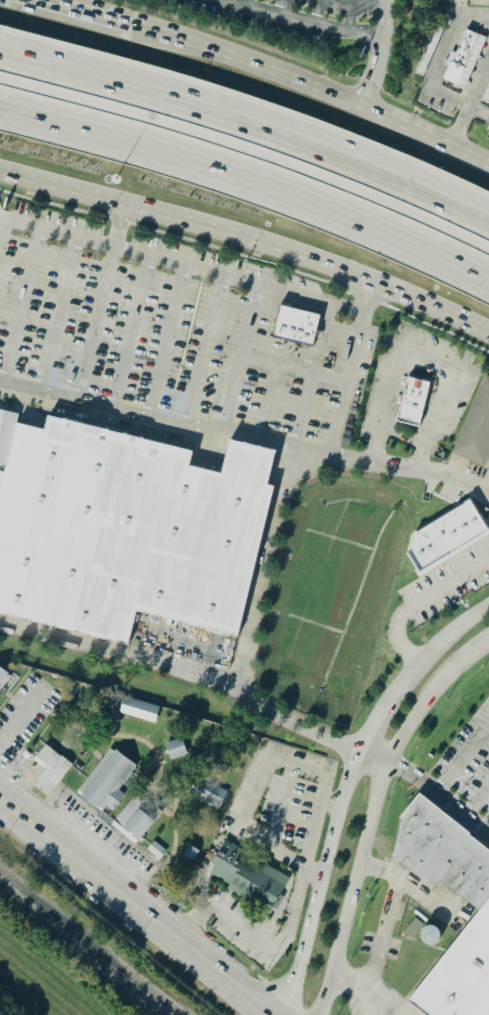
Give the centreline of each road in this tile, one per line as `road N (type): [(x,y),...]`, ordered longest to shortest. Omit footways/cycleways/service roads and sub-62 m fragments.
road 1 (motorway): [(0,98),(289,184),(488,274)]
road 2 (motorway): [(488,220),(299,138),(0,50)]
road 3 (primary): [(0,171),(308,259),(488,336)]
road 4 (tertiary): [(319,1014),(378,782),(415,715),(488,646)]
road 5 (primary): [(488,159),(324,86),(136,23)]
road 6 (tertiary): [(271,1014),(0,799)]
road 7 (tertiary): [(324,864),(284,1014)]
road 8 (tertiary): [(362,743),(324,864)]

